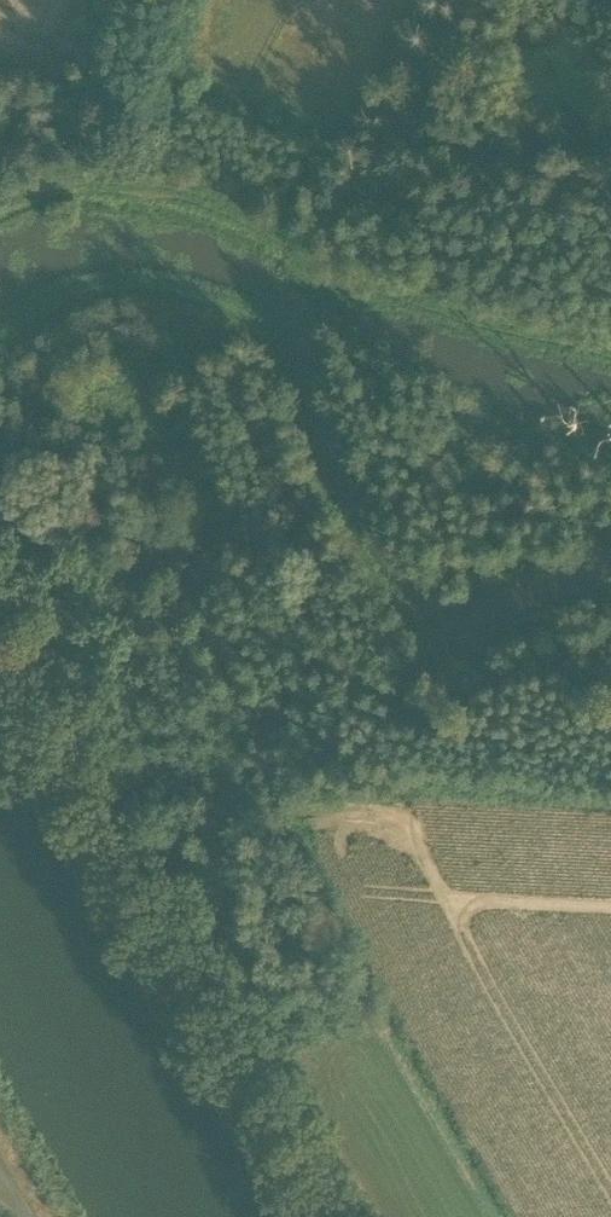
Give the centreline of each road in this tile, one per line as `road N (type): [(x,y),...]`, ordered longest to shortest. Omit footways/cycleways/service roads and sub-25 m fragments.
road 1 (track): [(310,1216),(0,696)]

